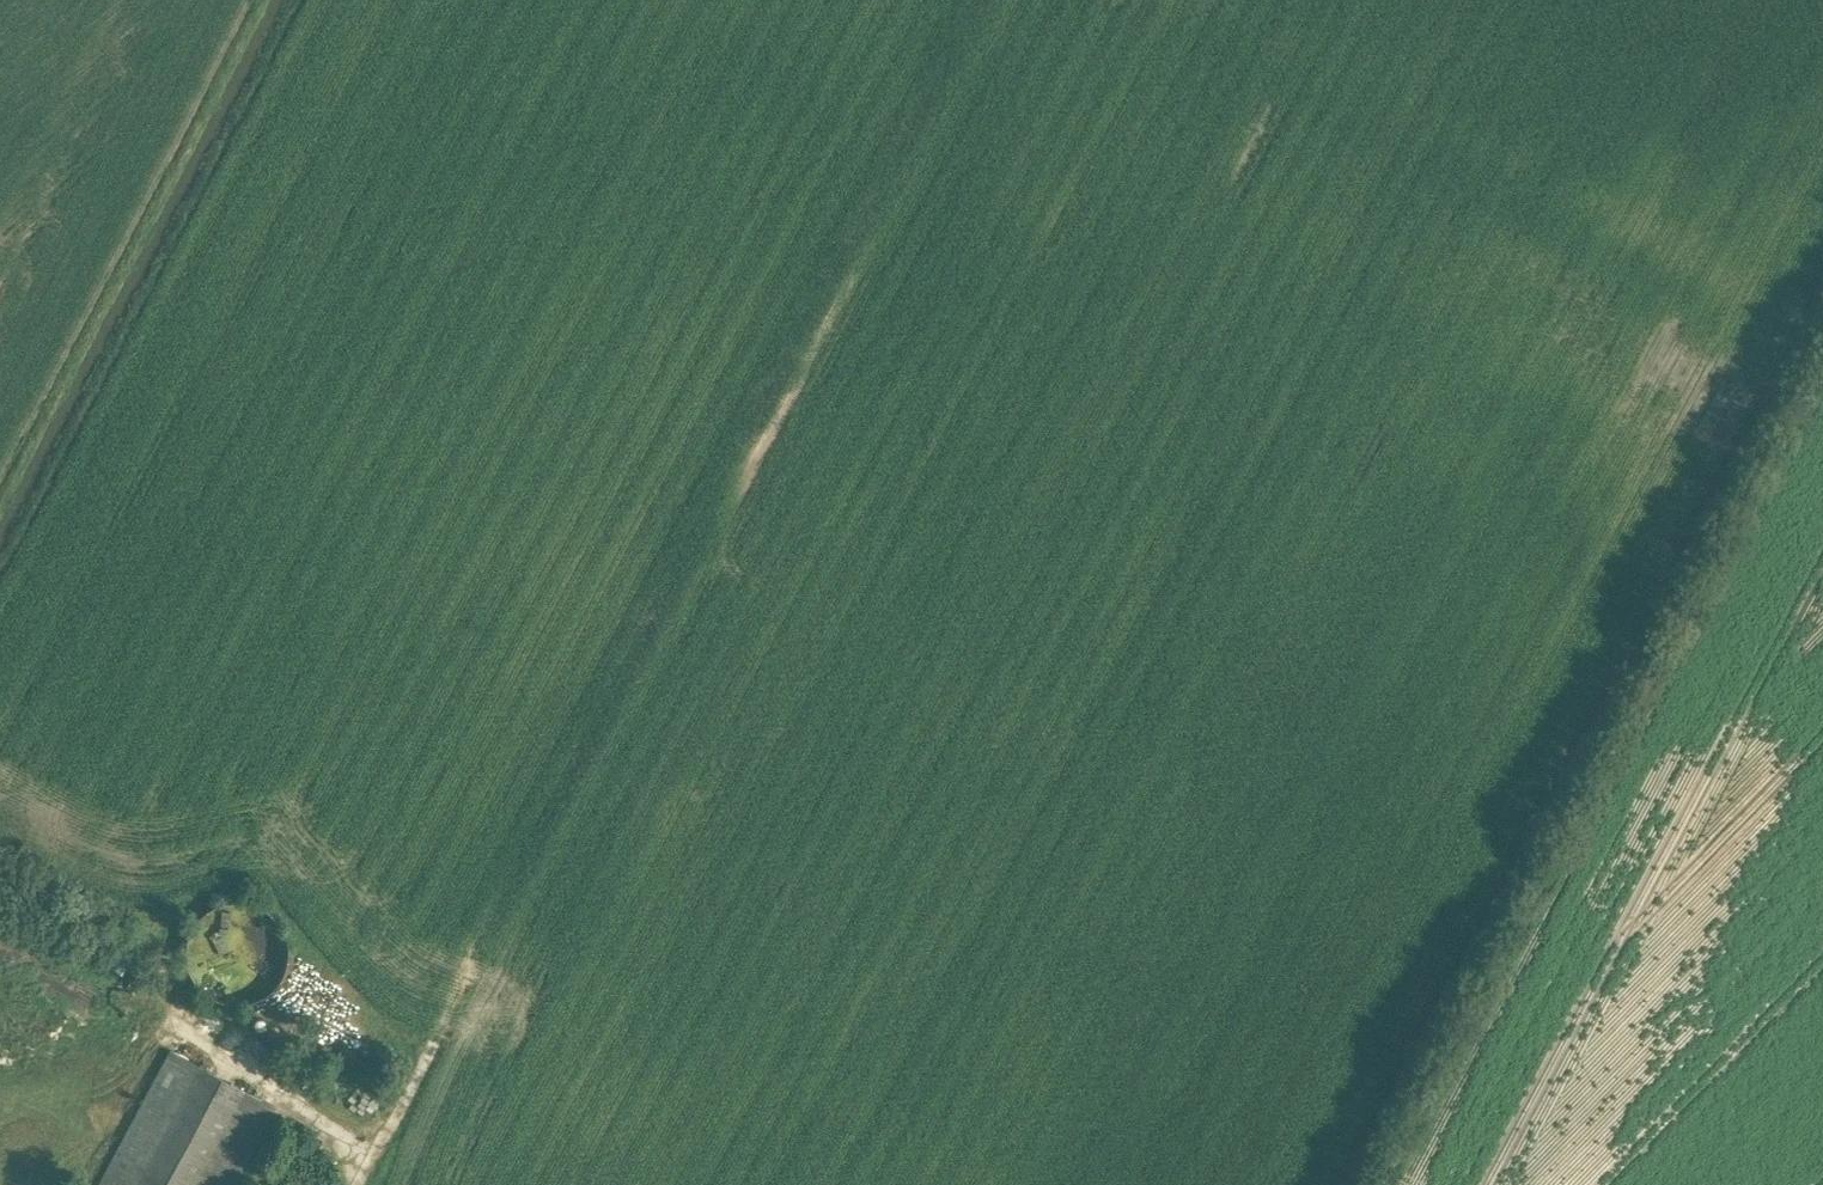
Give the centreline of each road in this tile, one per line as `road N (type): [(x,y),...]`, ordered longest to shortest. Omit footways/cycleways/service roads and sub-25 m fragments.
road 1 (track): [(358,1184),(984,0)]

